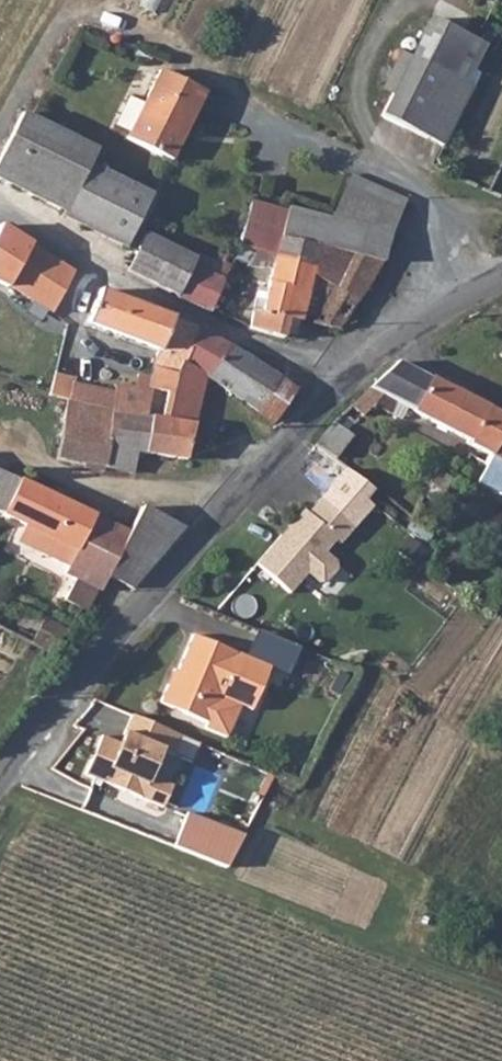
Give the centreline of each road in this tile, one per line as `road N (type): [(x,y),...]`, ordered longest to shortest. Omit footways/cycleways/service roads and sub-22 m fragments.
road 1 (unclassified): [(0,783),(339,369),(435,316)]
road 2 (residential): [(435,316),(442,225),(427,190),(251,118)]

